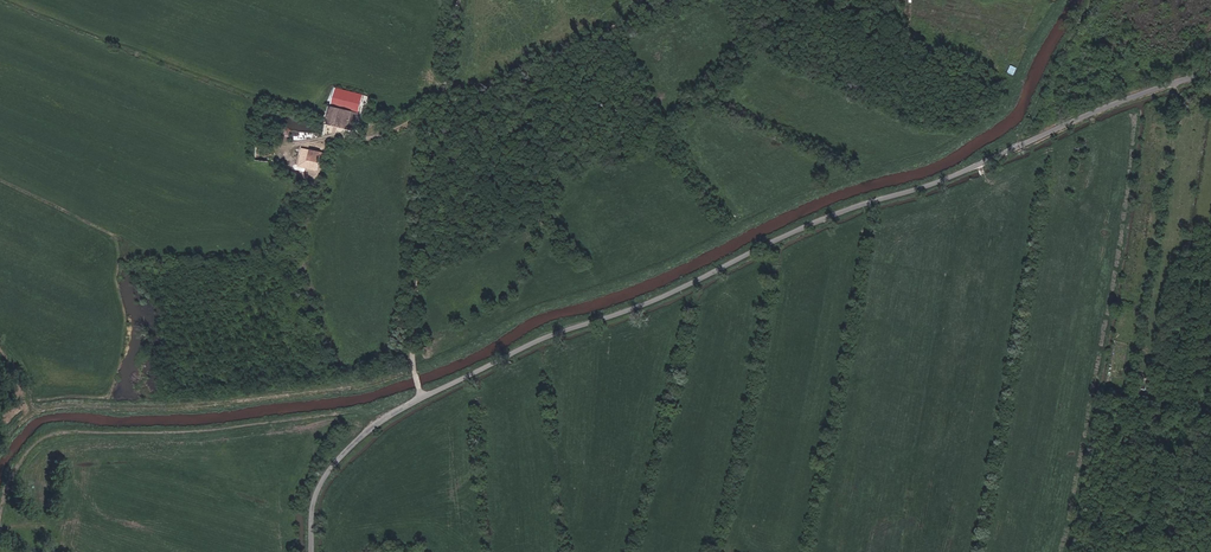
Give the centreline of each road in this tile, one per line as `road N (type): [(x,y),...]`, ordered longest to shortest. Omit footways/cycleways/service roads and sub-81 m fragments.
road 1 (unclassified): [(422,398),(815,222),(1210,75)]
road 2 (unclassified): [(461,0),(419,297),(415,372),(422,398)]
road 3 (residential): [(422,398),(367,432),(333,468),(313,503),(311,551)]

